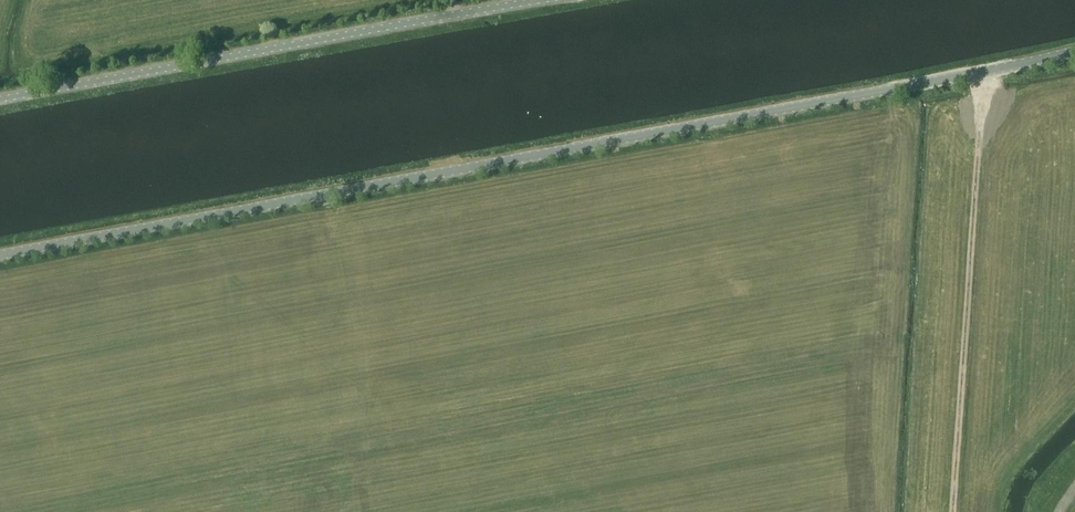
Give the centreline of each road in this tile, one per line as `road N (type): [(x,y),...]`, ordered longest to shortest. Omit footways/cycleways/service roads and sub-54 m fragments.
road 1 (tertiary): [(0,254),(1074,50)]
road 2 (tertiary): [(0,99),(534,0)]

